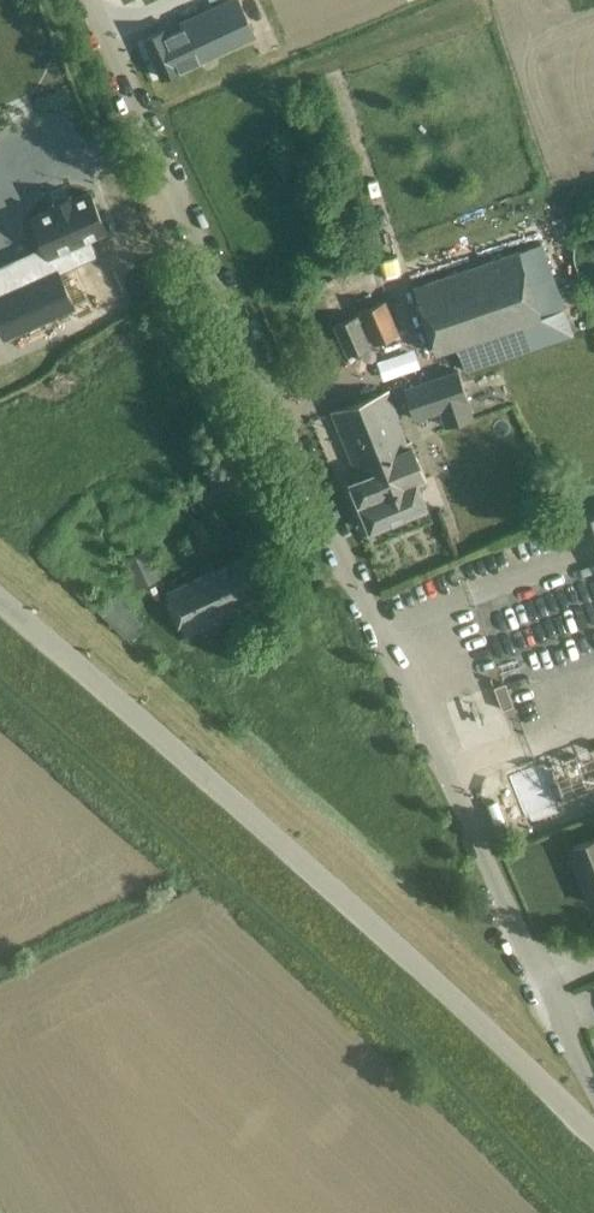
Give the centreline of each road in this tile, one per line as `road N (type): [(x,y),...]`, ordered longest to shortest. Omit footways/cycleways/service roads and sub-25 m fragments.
road 1 (residential): [(593,1091),(87,0)]
road 2 (unclassified): [(593,1128),(304,860),(0,604)]

